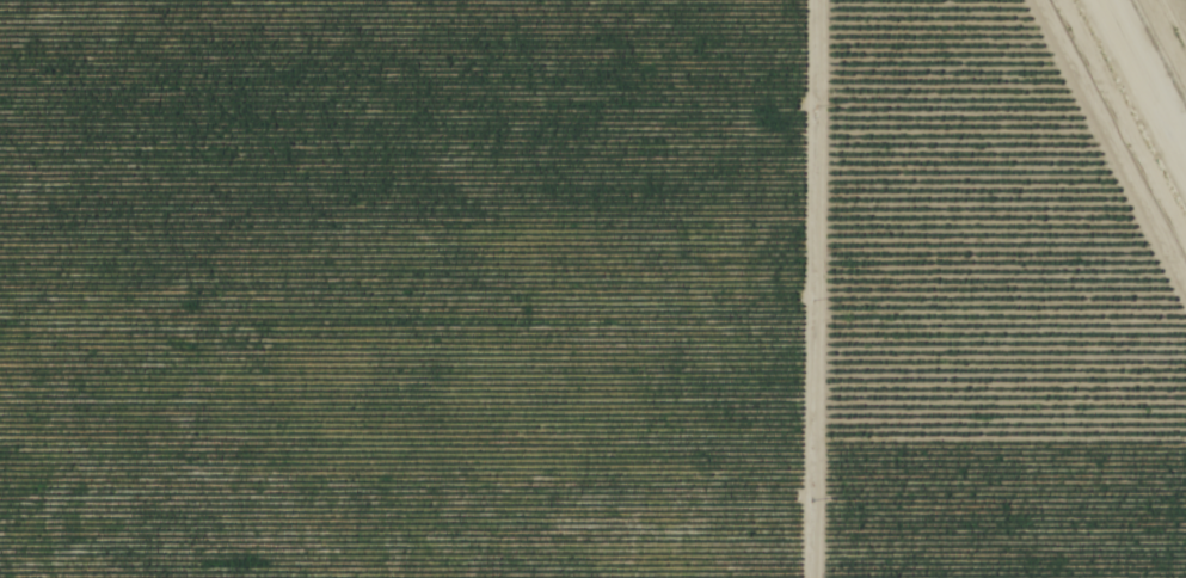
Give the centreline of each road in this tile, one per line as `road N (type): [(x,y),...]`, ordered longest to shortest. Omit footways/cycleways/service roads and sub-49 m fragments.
road 1 (track): [(805,577),(809,0)]

